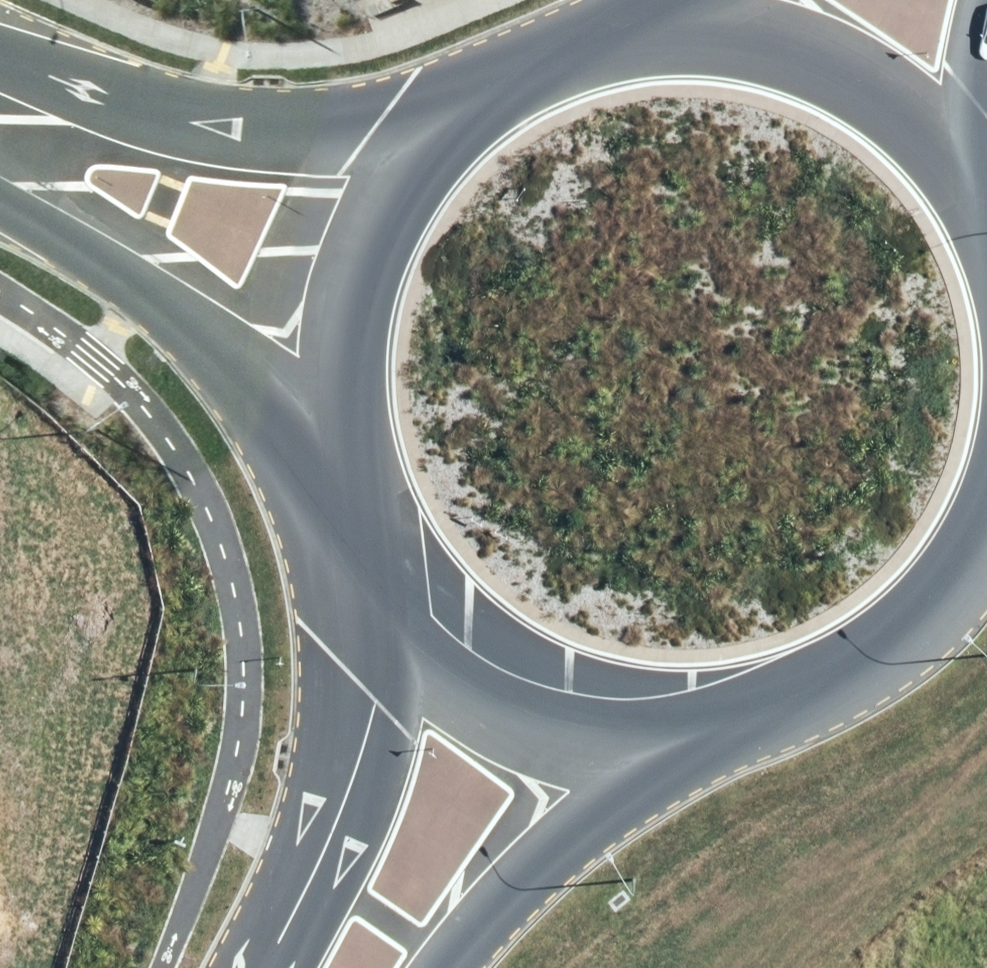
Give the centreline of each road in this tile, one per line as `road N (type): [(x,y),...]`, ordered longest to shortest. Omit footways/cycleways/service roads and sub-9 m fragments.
road 1 (secondary): [(0,57),(194,124),(256,132),(342,127),(457,71)]
road 2 (secondary): [(340,464),(224,338),(133,281),(69,220),(0,181)]
road 3 (secondary): [(340,464),(322,378),(326,291),(351,208),(396,133),(457,71)]
road 4 (secondary): [(281,967),(369,795),(418,595)]
road 5 (secondary): [(714,707),(566,835),(433,967)]
road 6 (secondary): [(986,533),(941,597),(875,651),(798,688),(714,707)]
road 7 (secondary): [(714,707),(605,701),(503,662),(418,595)]
road 8 (secondary): [(728,0),(824,23),(925,90),(986,171)]
road 9 (secondary): [(457,71),(533,25),(614,0)]
road 10 (secondary): [(418,595),(372,533),(340,464)]

